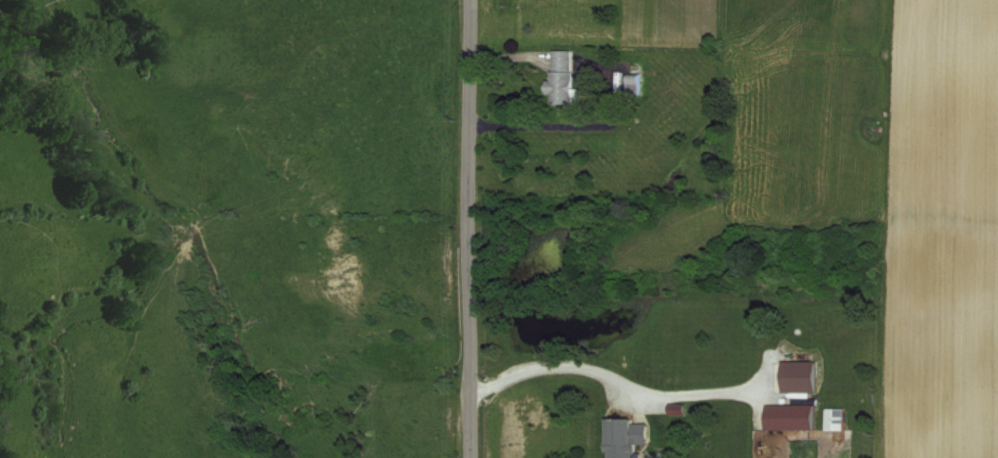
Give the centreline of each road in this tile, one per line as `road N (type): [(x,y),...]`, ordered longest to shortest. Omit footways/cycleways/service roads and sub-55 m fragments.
road 1 (residential): [(472,457),(469,0)]

